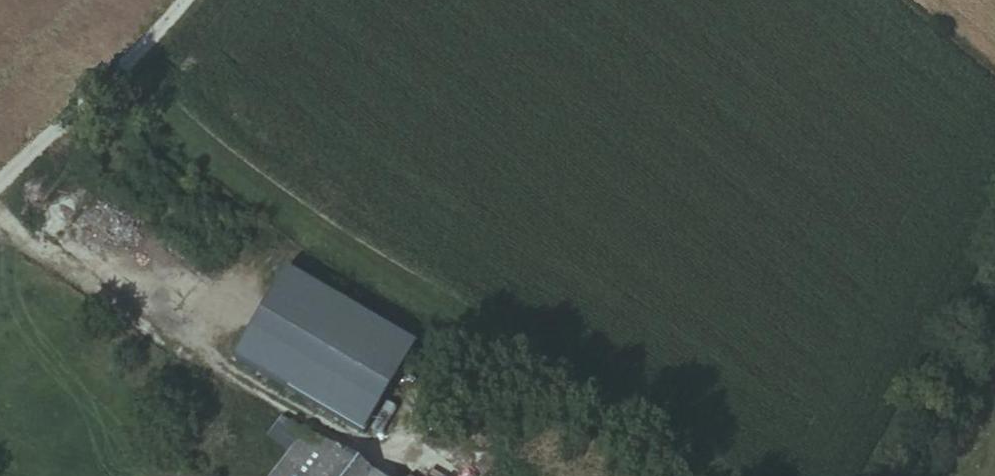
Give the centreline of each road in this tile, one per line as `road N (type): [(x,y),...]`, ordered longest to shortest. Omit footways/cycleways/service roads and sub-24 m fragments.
road 1 (track): [(0,181),(181,0)]

